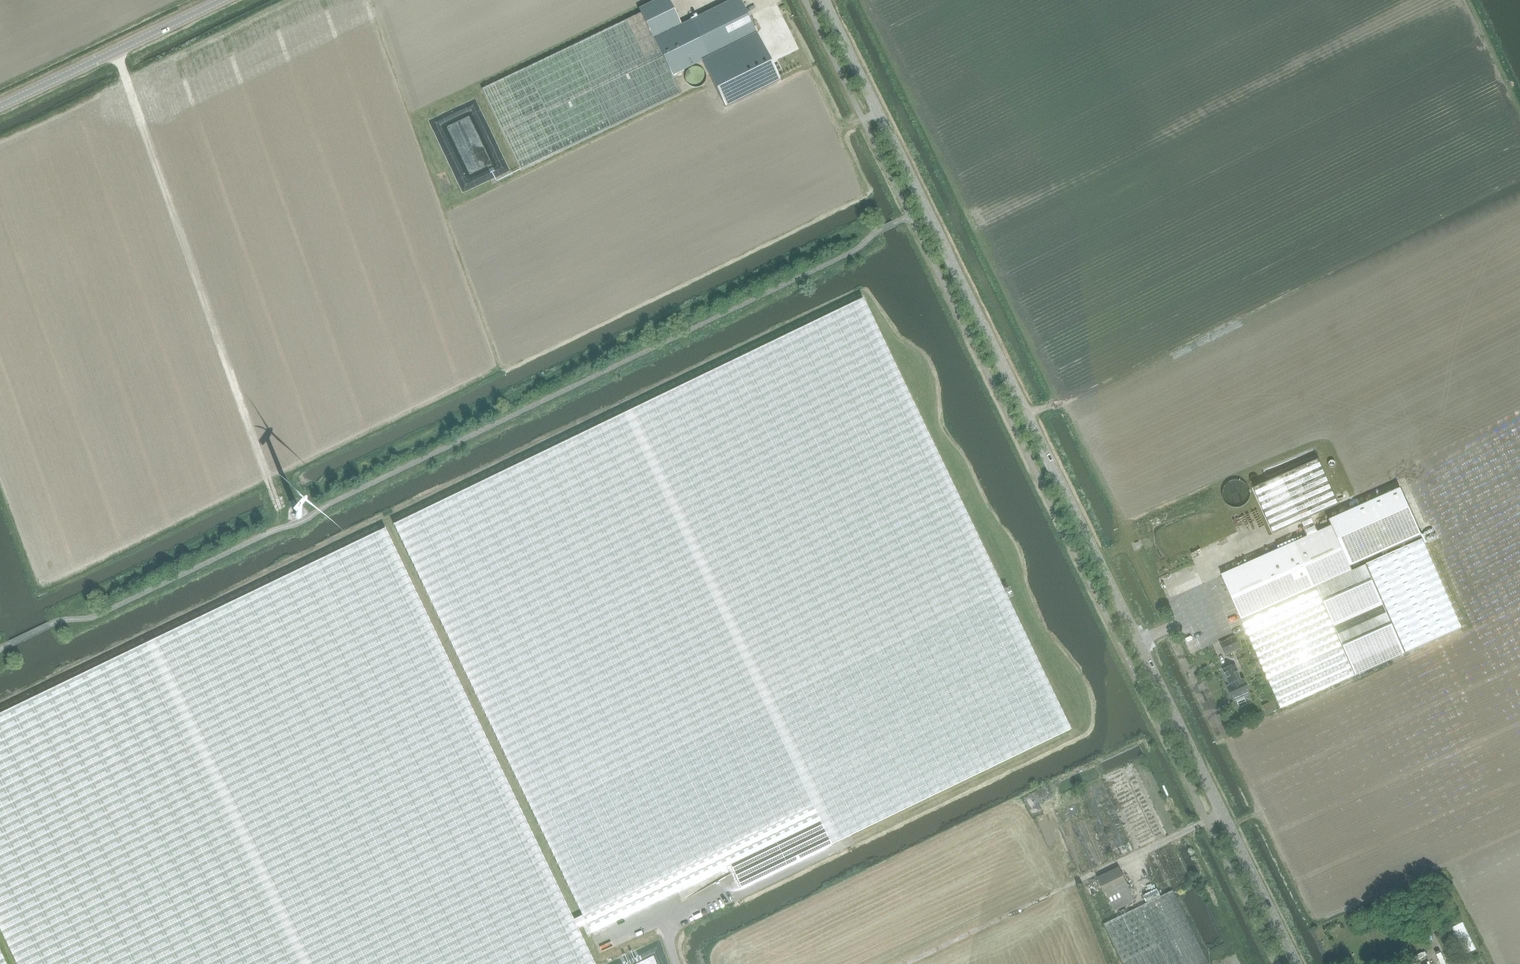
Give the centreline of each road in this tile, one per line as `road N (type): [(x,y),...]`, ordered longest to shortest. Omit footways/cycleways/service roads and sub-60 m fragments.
road 1 (unclassified): [(1297,963),(824,0)]
road 2 (tertiary): [(0,104),(221,0)]

